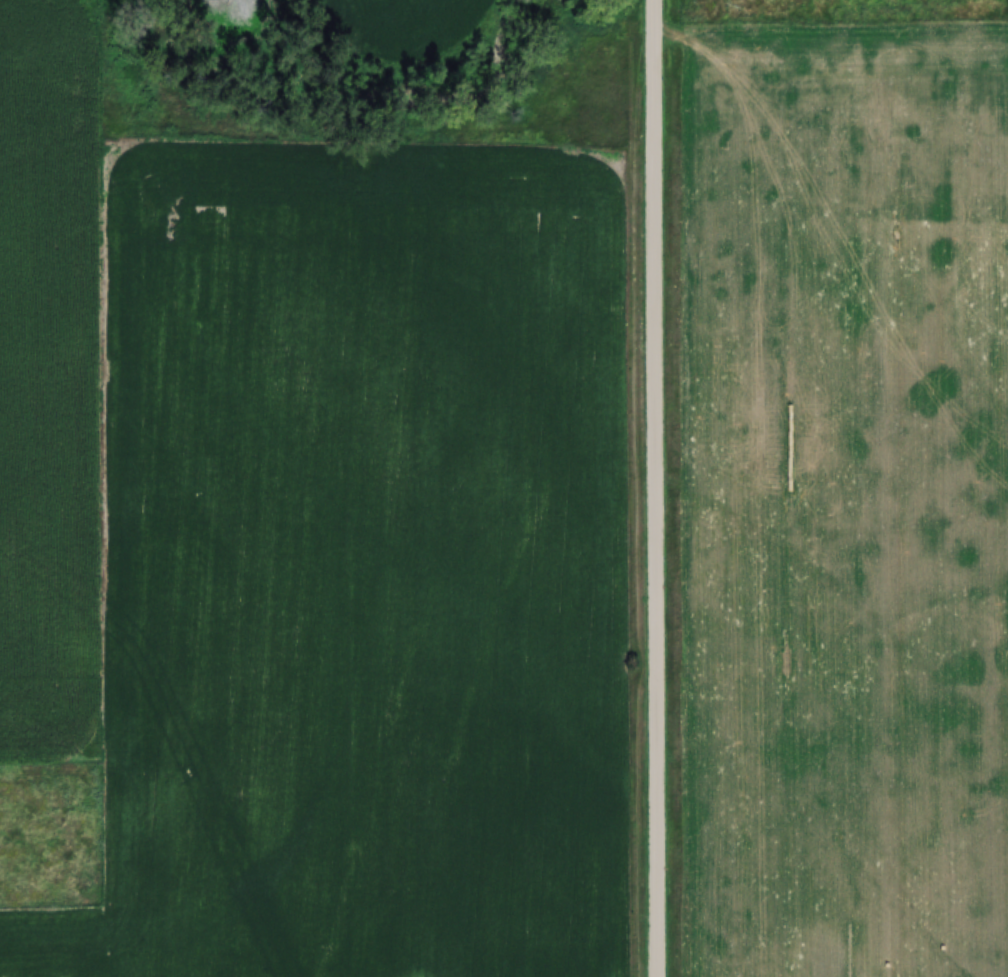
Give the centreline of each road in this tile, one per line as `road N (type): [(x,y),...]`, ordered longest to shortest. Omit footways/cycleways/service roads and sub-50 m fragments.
road 1 (residential): [(662,976),(657,0)]

